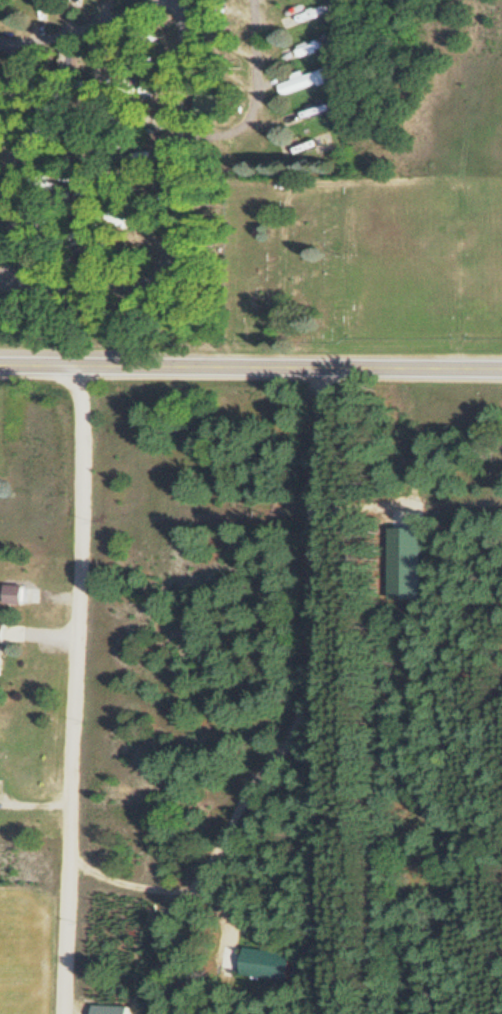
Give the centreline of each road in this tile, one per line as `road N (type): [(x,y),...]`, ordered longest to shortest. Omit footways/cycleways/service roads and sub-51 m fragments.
road 1 (residential): [(74,368),(86,456),(62,1013)]
road 2 (secondary): [(501,370),(0,365)]

